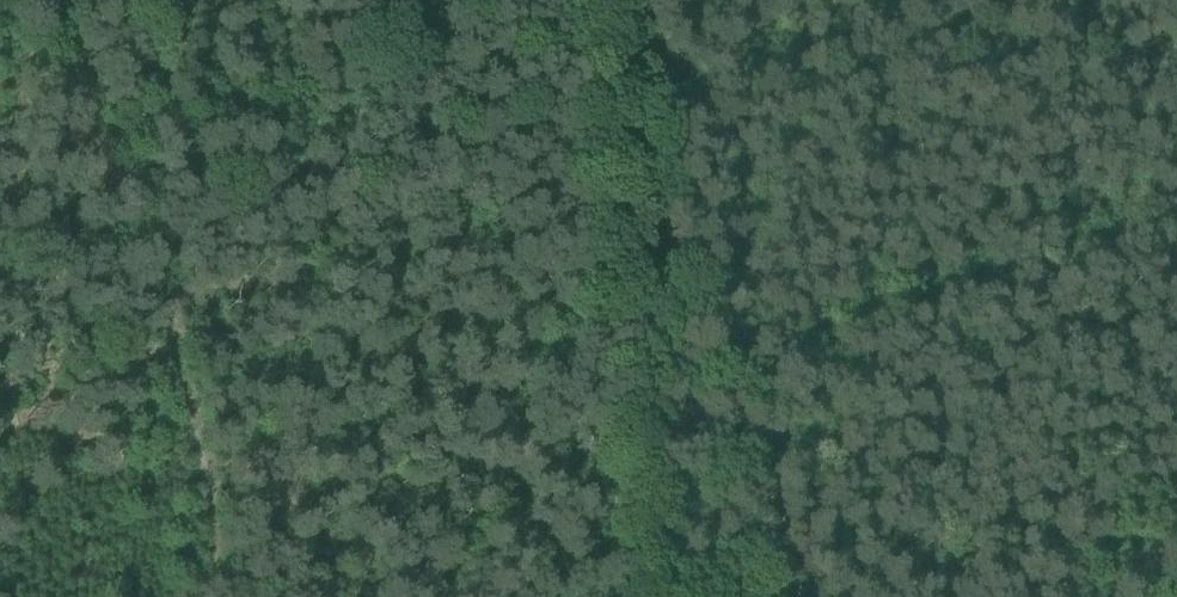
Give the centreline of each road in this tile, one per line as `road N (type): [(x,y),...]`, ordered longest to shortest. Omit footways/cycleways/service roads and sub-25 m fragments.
road 1 (track): [(805,596),(641,0)]
road 2 (track): [(229,596),(145,184)]
road 3 (track): [(115,192),(75,0)]

